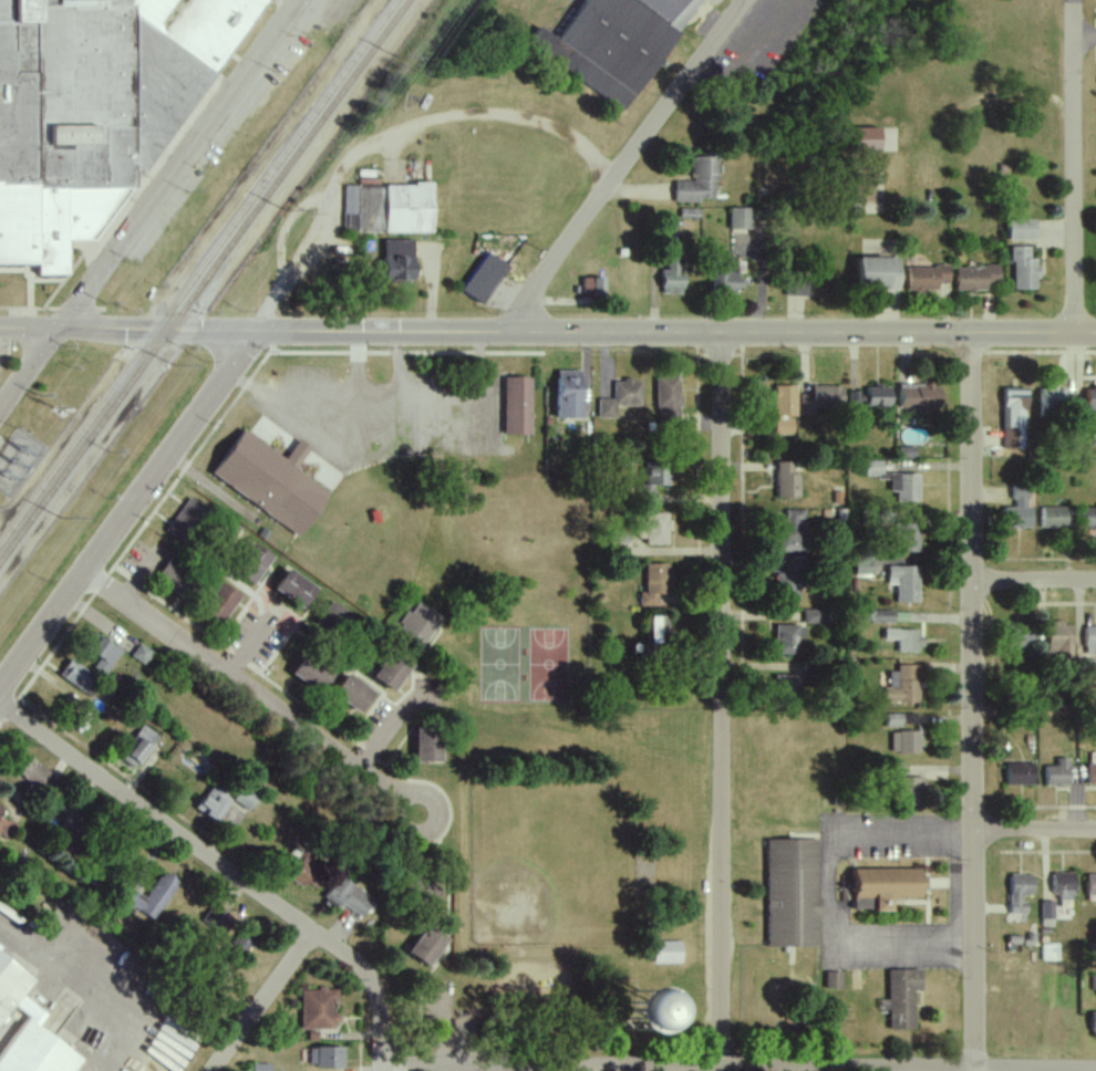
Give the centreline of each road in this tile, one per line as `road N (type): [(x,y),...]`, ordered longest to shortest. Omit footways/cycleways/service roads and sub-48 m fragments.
road 1 (tertiary): [(0,326),(1095,332)]
road 2 (residential): [(971,331),(974,1070)]
road 3 (residential): [(718,330),(722,1065)]
road 4 (residential): [(1095,1067),(383,1064)]
road 5 (residential): [(0,408),(299,0)]
road 6 (residential): [(0,689),(261,327)]
road 7 (residential): [(85,571),(440,826)]
road 8 (residential): [(506,329),(734,0)]
road 9 (residential): [(312,934),(0,703)]
road 10 (residential): [(1074,332),(1073,9)]
road 11 (residential): [(213,1070),(312,934)]
road 12 (residential): [(312,934),(374,985),(383,1070)]
road 13 (residential): [(973,579),(1095,579)]
road 14 (residential): [(974,832),(1095,832)]

